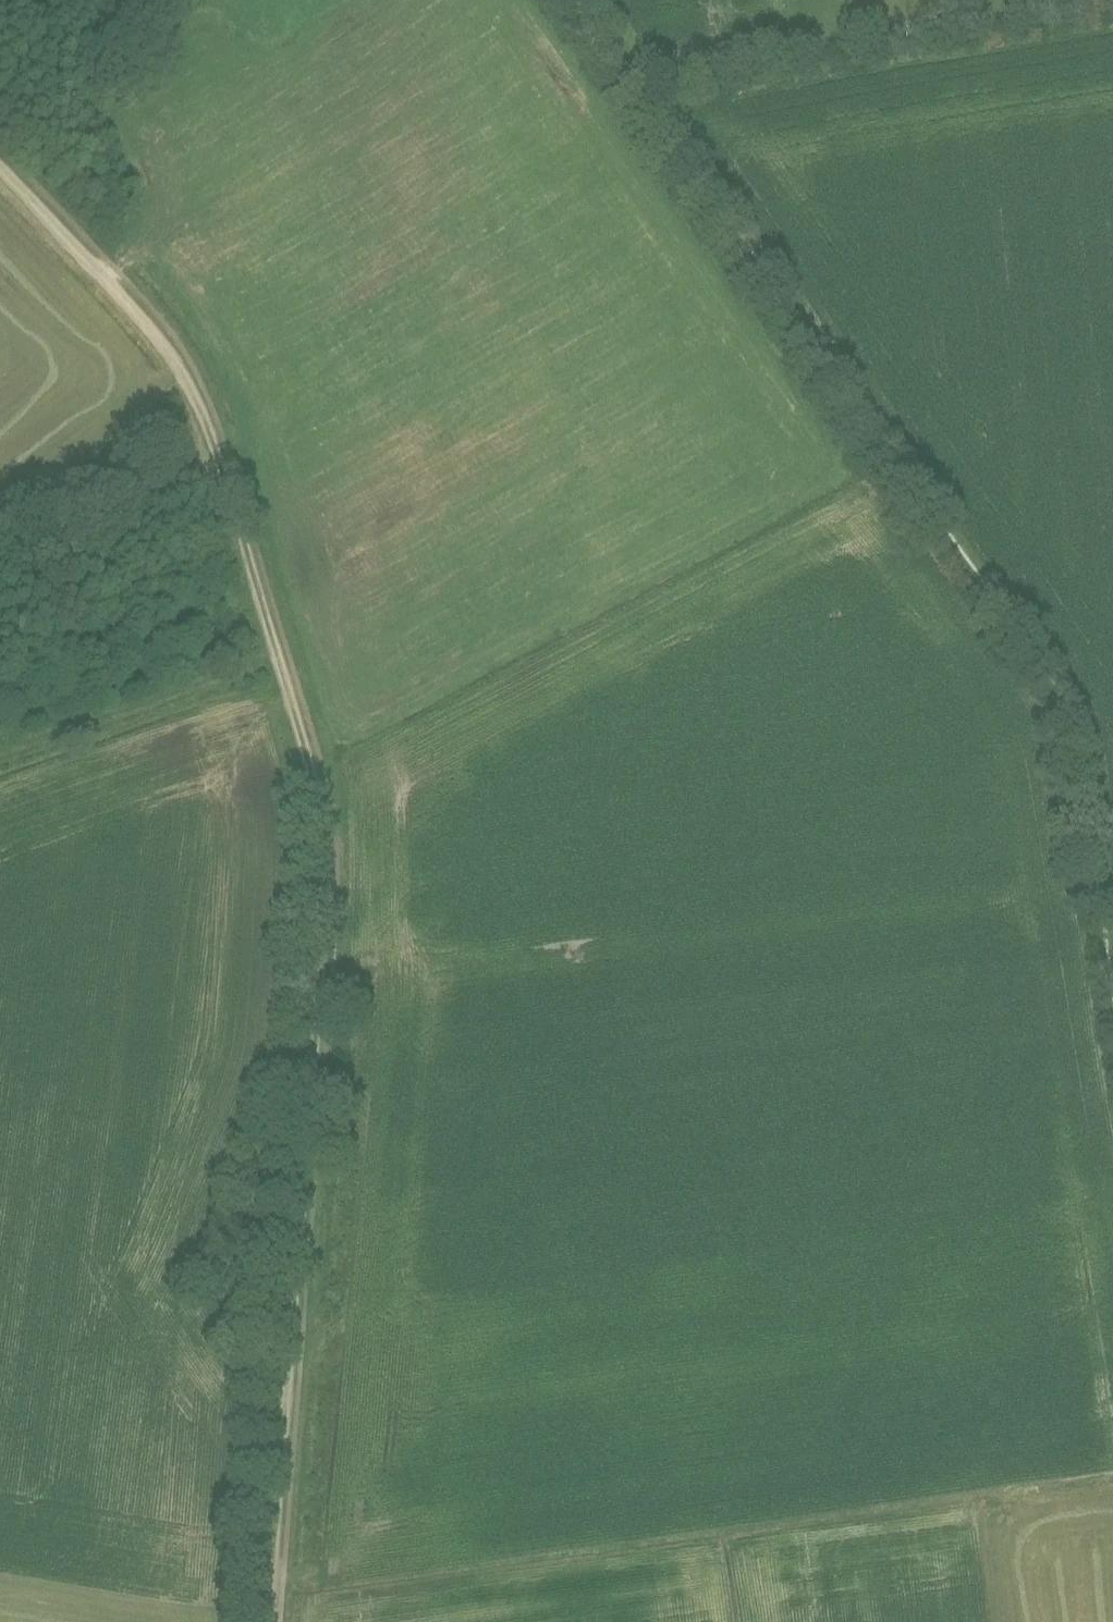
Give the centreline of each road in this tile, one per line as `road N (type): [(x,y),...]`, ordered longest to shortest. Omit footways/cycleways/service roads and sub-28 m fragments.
road 1 (track): [(267,1621),(324,843),(223,478),(190,393),(158,343),(0,168)]

